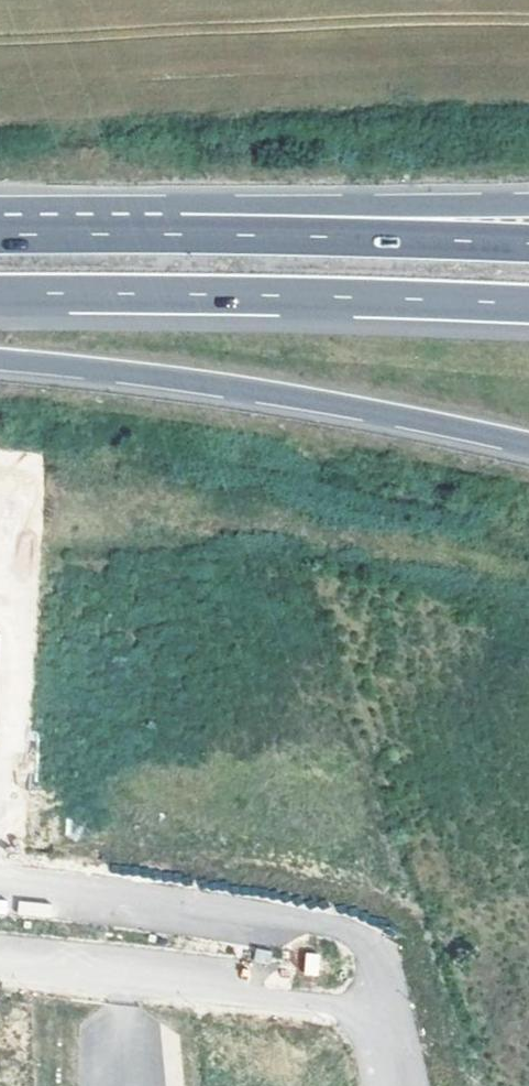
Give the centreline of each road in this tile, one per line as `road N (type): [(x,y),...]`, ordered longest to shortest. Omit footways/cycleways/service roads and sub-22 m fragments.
road 1 (motorway): [(0,362),(290,398),(528,444)]
road 2 (motorway): [(0,293),(528,304)]
road 3 (motorway): [(528,242),(0,234)]
road 4 (motorway): [(528,205),(0,211)]
road 5 (unclassified): [(363,936),(311,920),(0,881)]
road 6 (unclassified): [(0,970),(333,1006)]
road 7 (unclassified): [(416,1085),(394,973),(363,936)]

